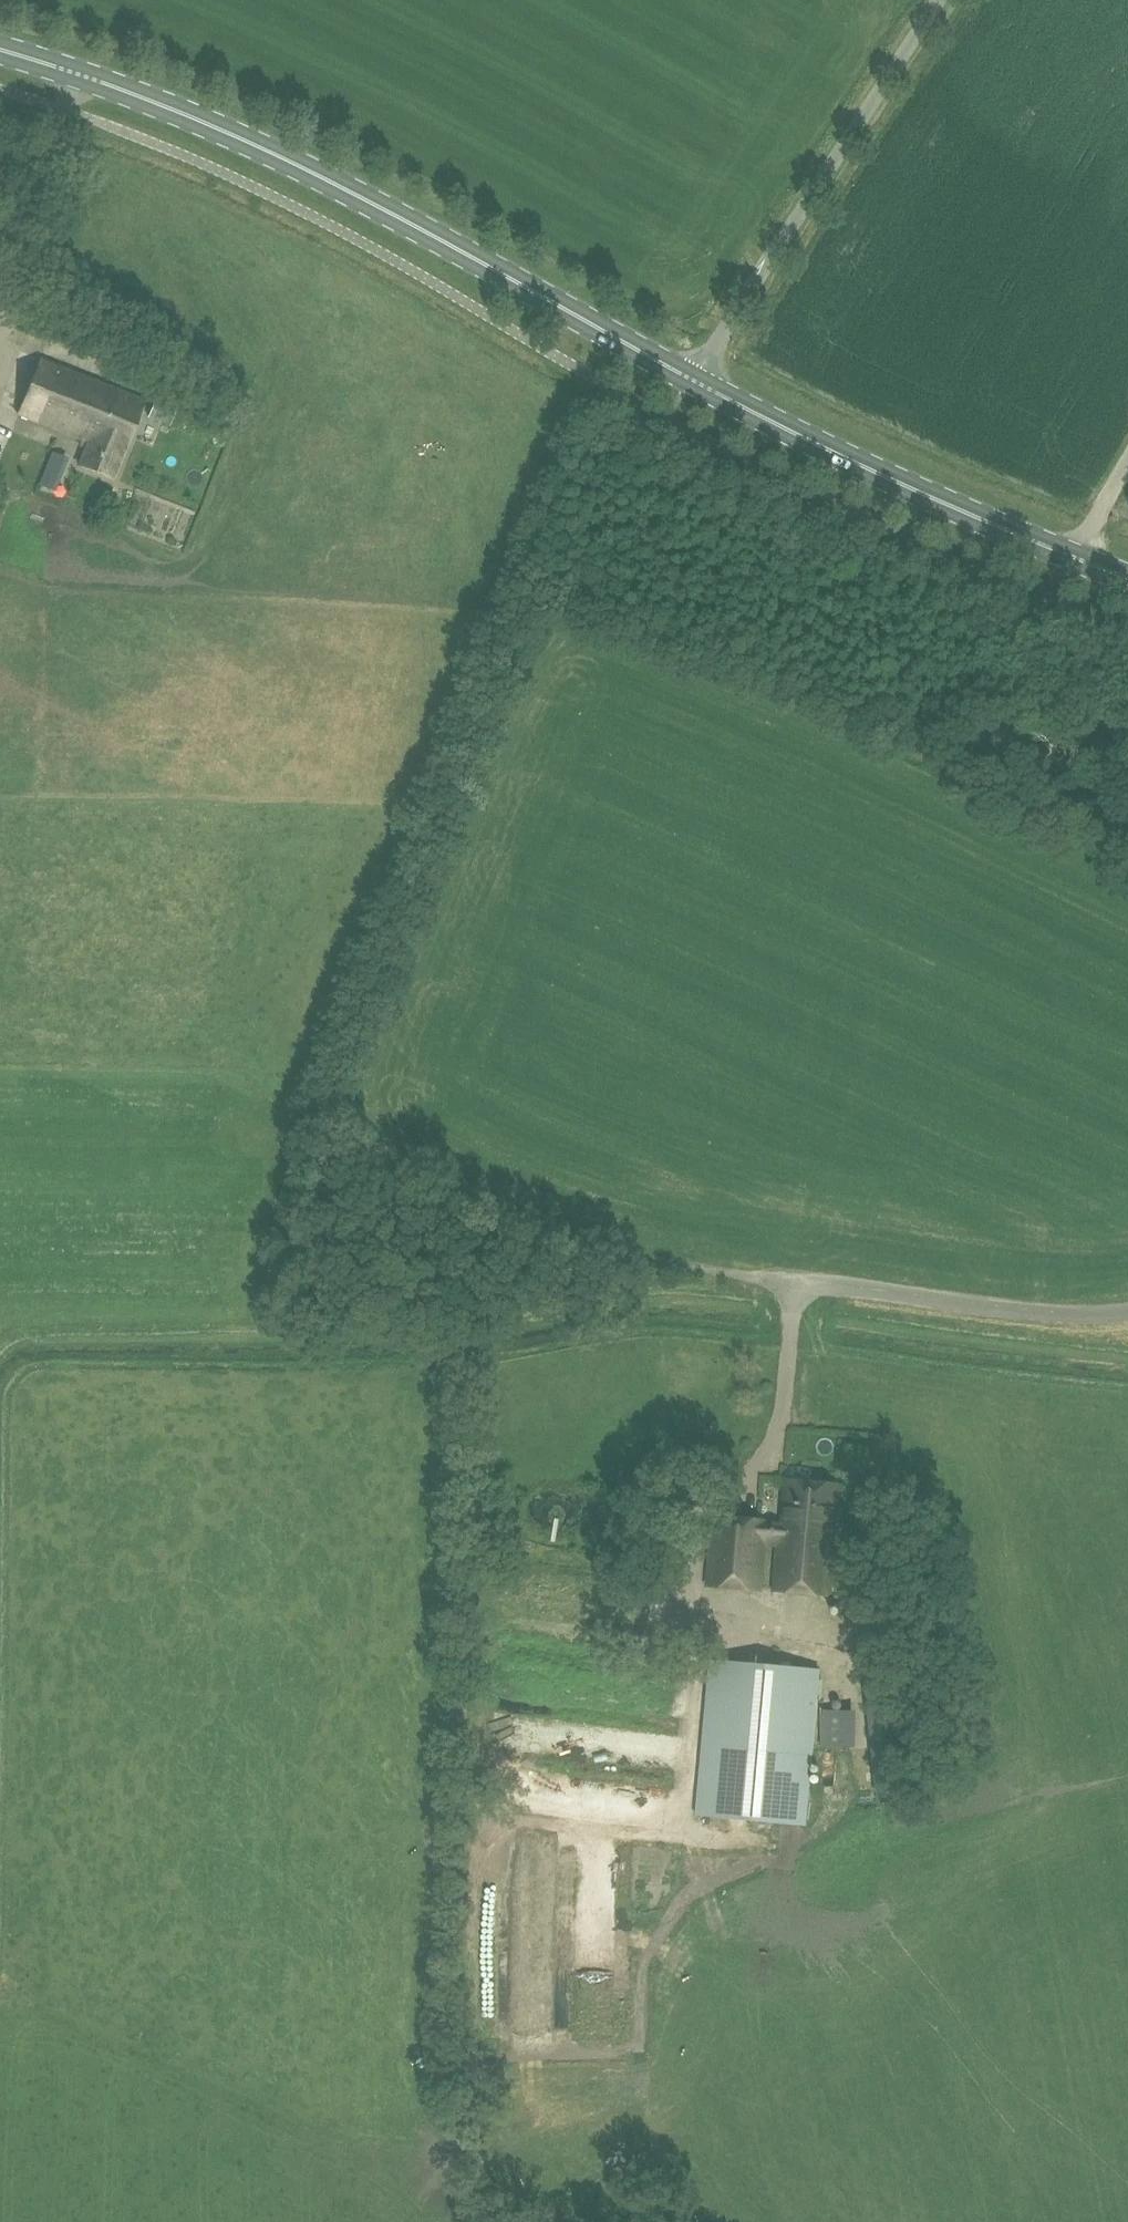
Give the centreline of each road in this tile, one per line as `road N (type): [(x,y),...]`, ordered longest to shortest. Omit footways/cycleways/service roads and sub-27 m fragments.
road 1 (primary): [(693,381),(308,170),(135,94),(0,49)]
road 2 (primary): [(1127,577),(880,473),(693,381)]
road 3 (unclassified): [(693,381),(938,0)]
road 4 (unclassified): [(687,1265),(1048,1314),(1127,1312)]

